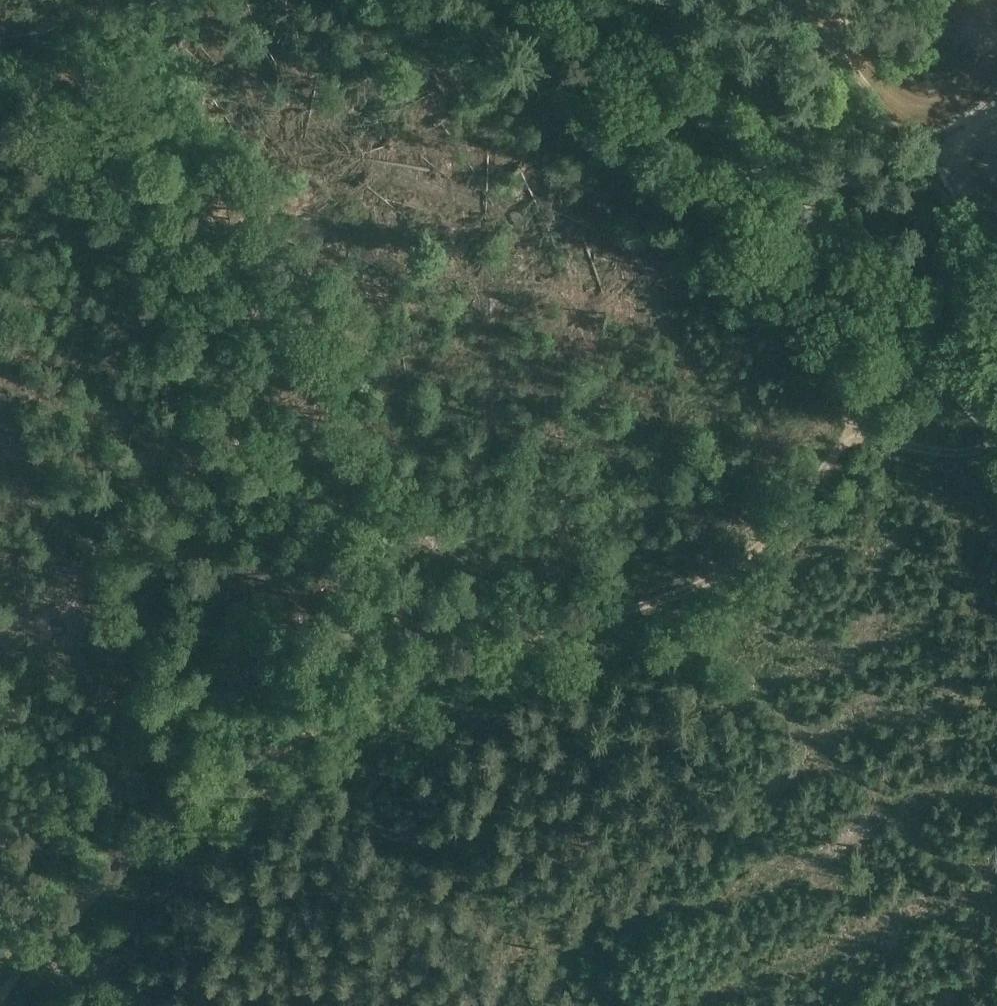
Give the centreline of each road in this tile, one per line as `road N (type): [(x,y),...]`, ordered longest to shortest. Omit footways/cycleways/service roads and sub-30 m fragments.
road 1 (track): [(32,956),(234,767),(332,711),(506,641),(699,579),(812,478),(851,425)]
road 2 (tertiary): [(996,425),(595,0)]
road 3 (track): [(426,0),(635,141),(699,170)]
road 4 (track): [(725,283),(869,326)]
road 5 (track): [(996,446),(971,452),(893,443),(851,425)]

